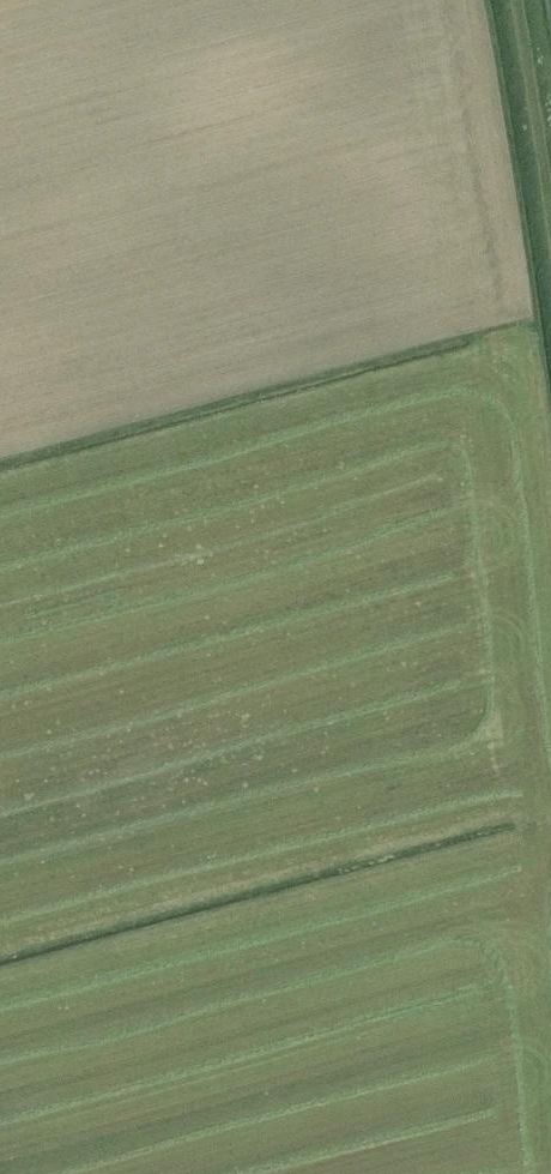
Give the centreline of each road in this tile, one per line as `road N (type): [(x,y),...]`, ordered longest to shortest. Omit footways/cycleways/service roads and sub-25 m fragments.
road 1 (track): [(526,0),(550,163)]

